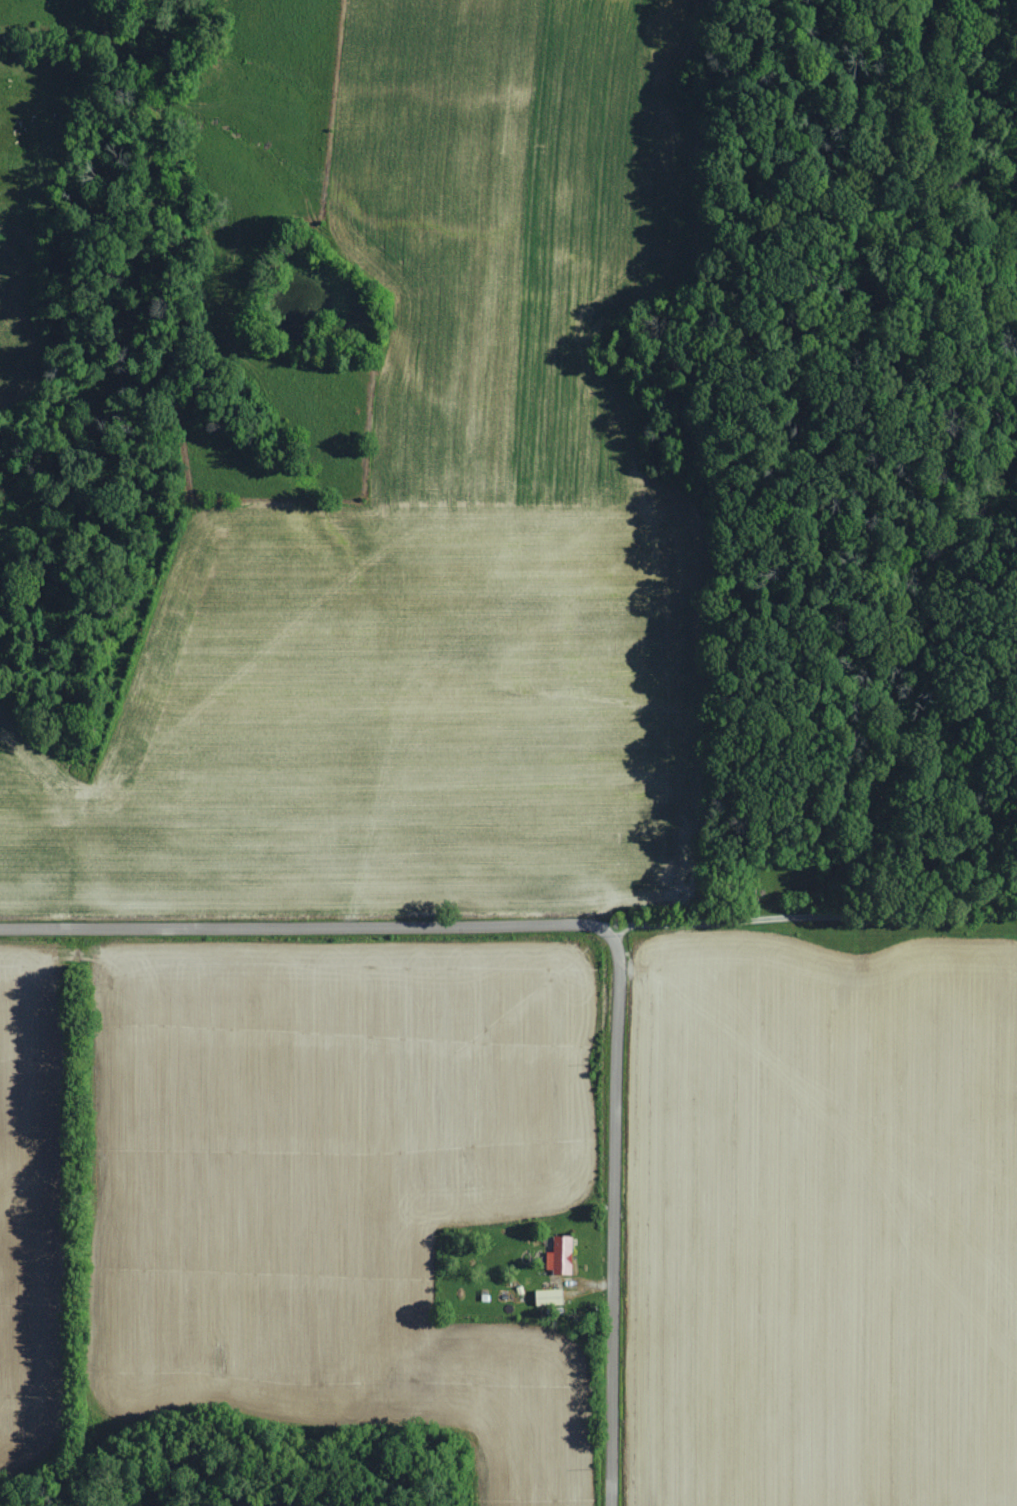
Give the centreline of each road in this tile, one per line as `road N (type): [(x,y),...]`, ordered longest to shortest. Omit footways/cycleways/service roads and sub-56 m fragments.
road 1 (residential): [(1016,918),(0,930)]
road 2 (residential): [(613,1505),(617,1004),(608,927)]

